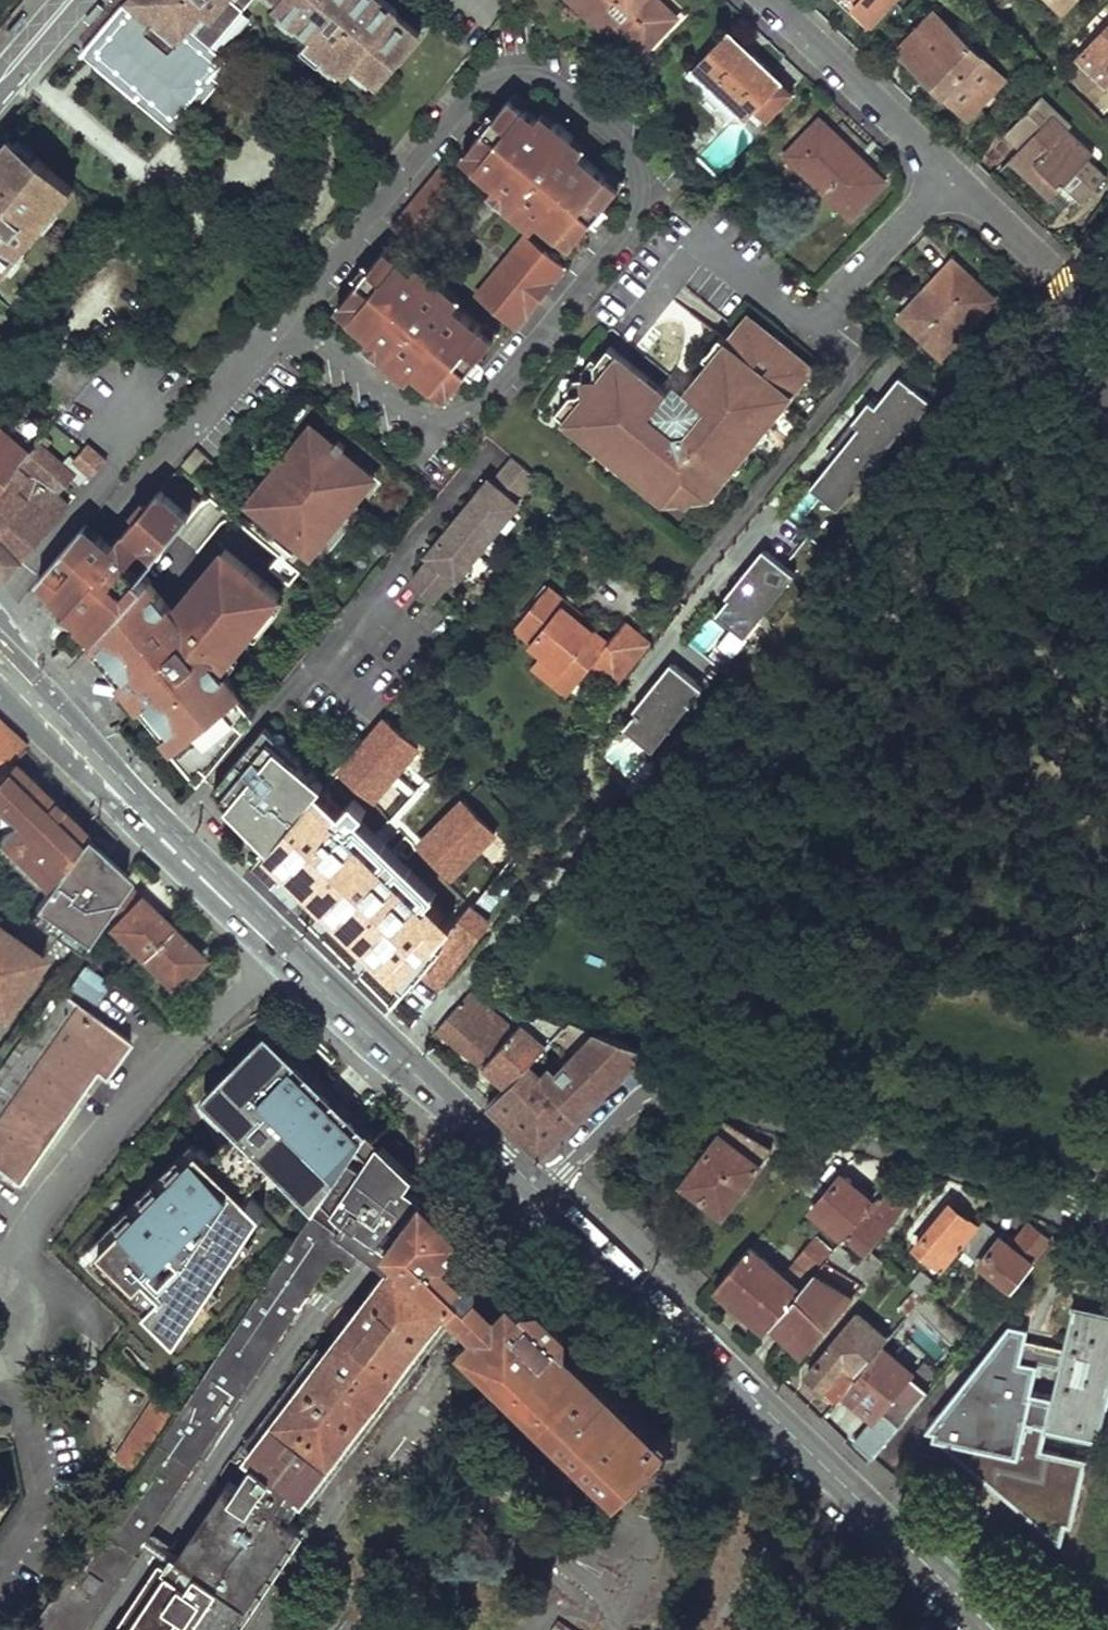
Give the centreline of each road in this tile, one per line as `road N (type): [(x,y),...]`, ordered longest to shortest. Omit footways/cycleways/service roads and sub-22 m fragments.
road 1 (secondary): [(0,667),(200,874),(545,1197)]
road 2 (residential): [(1107,1221),(944,1153),(695,1081),(639,1096),(545,1197)]
road 3 (secondary): [(545,1197),(994,1629)]
road 4 (residential): [(954,174),(818,317),(792,317),(710,252),(694,257),(635,325)]
road 5 (residential): [(954,174),(1055,277),(1082,414),(1107,443)]
road 6 (residential): [(770,0),(954,174)]

